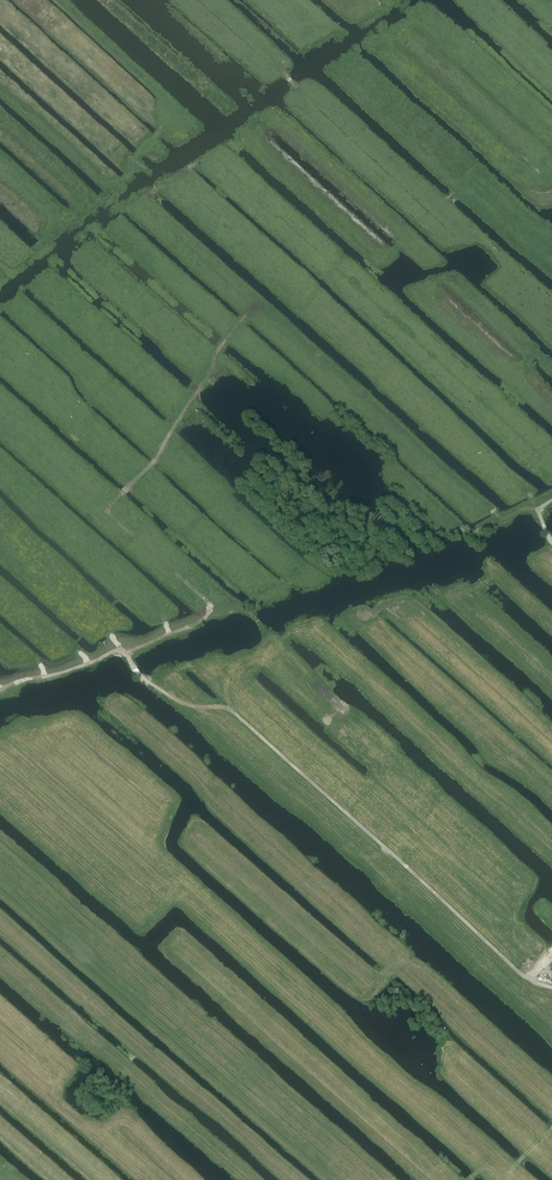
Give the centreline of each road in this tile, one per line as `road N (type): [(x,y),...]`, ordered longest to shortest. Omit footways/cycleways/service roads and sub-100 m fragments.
road 1 (track): [(127,654),(190,627),(210,604),(109,506),(158,455),(231,332),(254,309),(501,518),(473,535),(456,524)]
road 2 (track): [(551,987),(521,974),(232,711),(181,702),(142,678),(106,629)]
road 3 (track): [(551,848),(308,632),(276,640),(240,610),(204,616)]
road 4 (track): [(127,654),(114,650),(0,688)]

